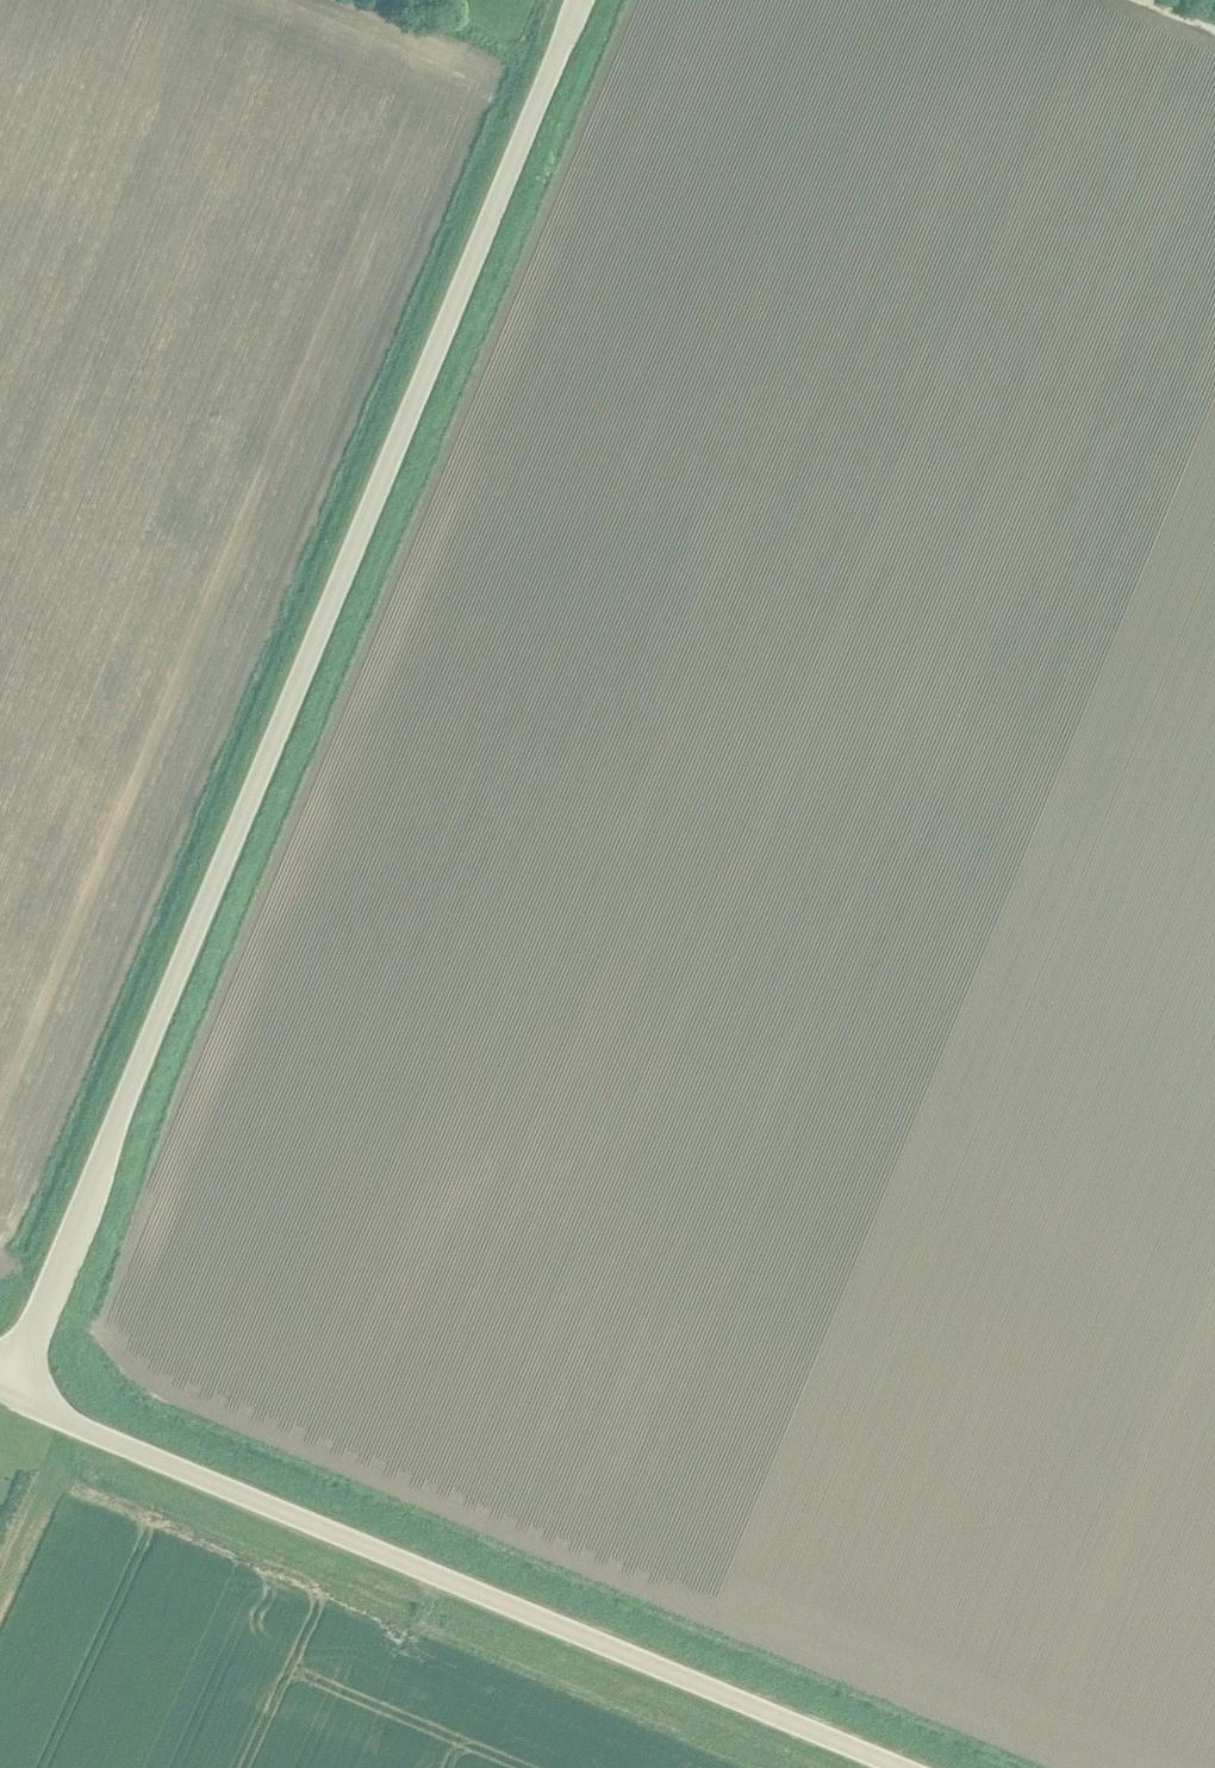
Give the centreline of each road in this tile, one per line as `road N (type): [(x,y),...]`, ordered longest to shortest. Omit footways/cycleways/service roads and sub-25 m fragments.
road 1 (unclassified): [(5,1392),(581,0)]
road 2 (unclassified): [(894,1767),(5,1392)]

